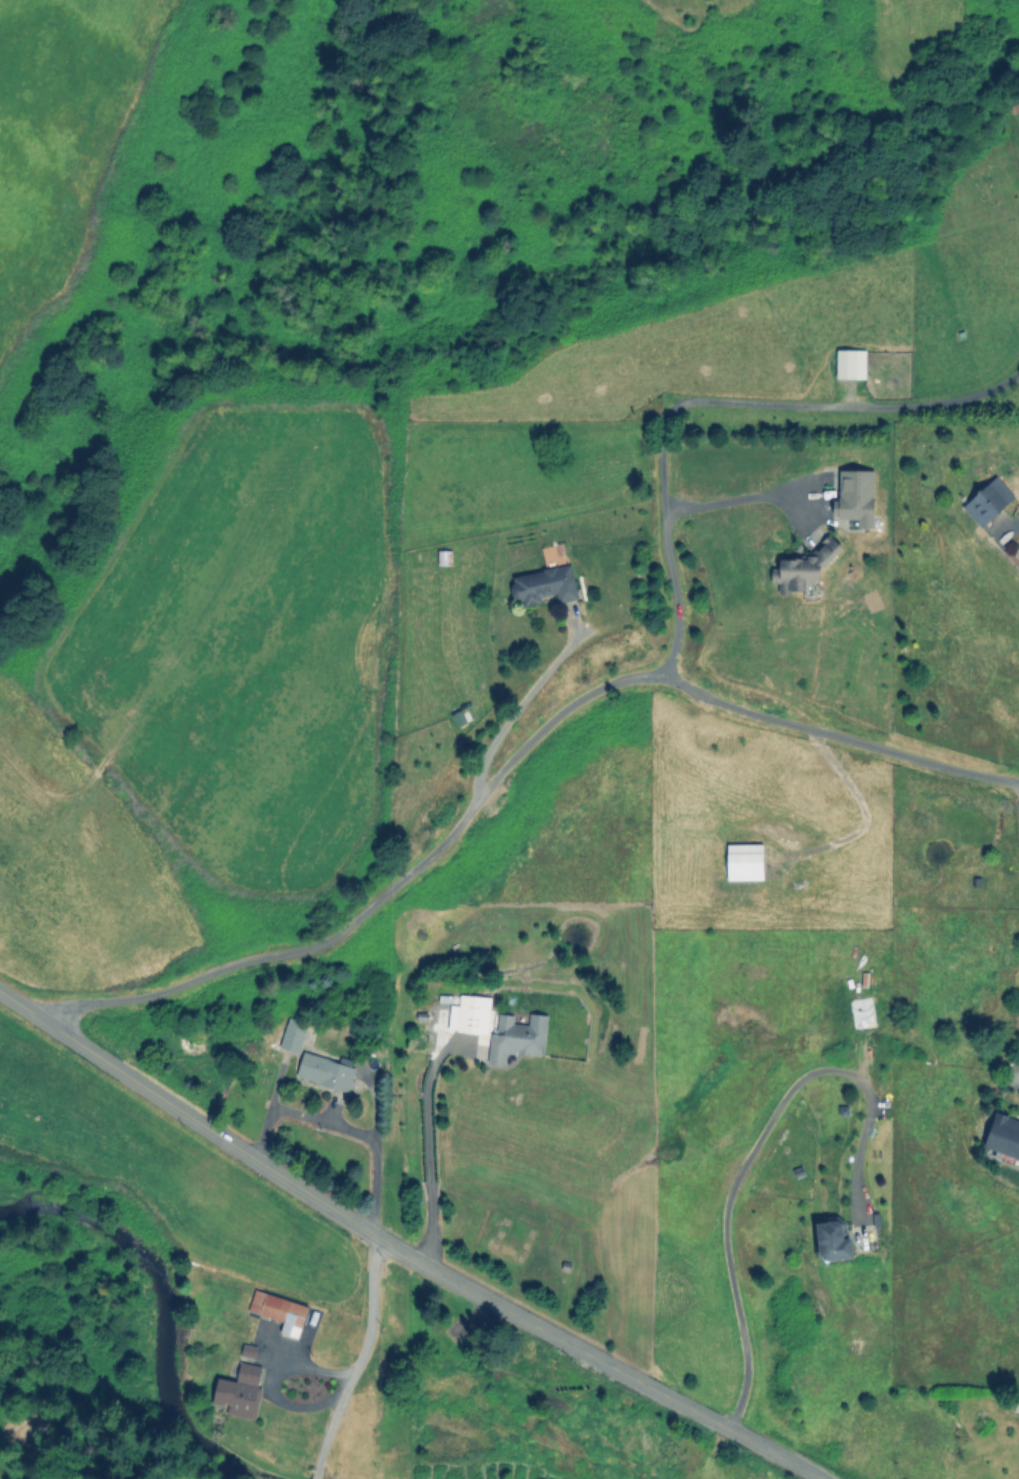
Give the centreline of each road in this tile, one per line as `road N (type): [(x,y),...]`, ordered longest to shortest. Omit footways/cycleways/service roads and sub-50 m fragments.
road 1 (residential): [(39,1016),(160,992),(341,935),(441,845),(532,737),(625,678),(660,677),(726,706),(1018,781)]
road 2 (tertiary): [(822,1478),(458,1285),(0,991)]

